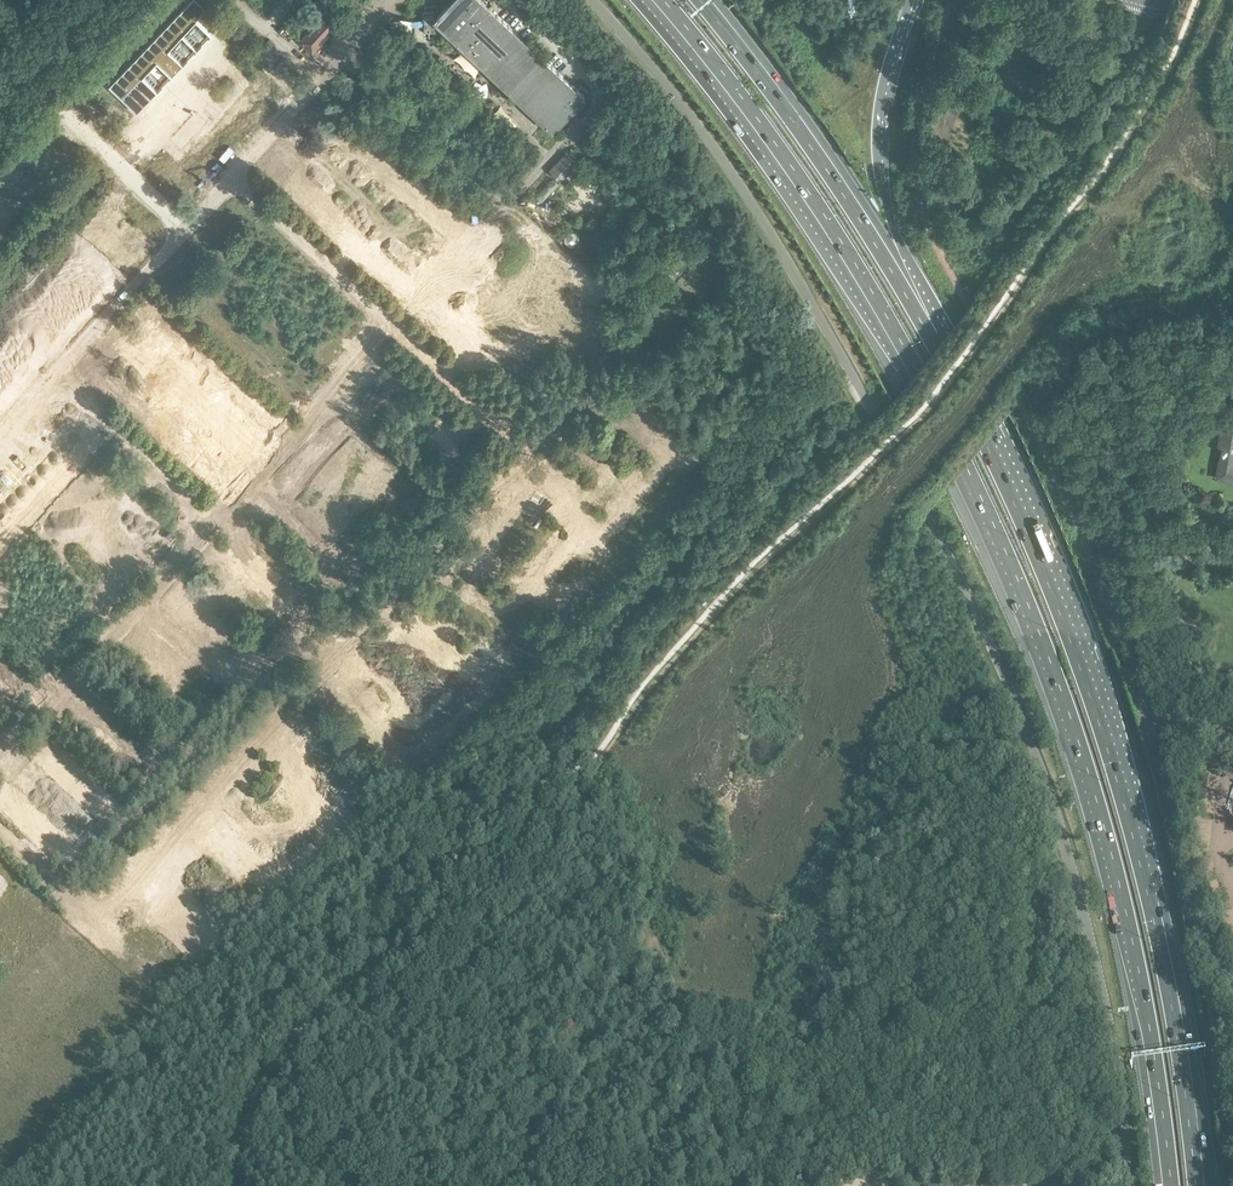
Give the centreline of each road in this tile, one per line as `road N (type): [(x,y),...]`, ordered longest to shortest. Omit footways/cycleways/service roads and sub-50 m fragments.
road 1 (unclassified): [(1135,1185),(1112,1026),(1064,830),(997,653),(800,279),(717,152),(595,0)]
road 2 (motorway): [(657,0),(786,166),(876,308),(964,468),(1037,632),(1112,865),(1168,1185)]
road 3 (motorway): [(1201,1185),(1154,903),(1107,732),(1036,540),(931,330)]
road 4 (track): [(567,792),(557,757),(561,696),(624,600),(849,366)]
road 5 (motorway): [(931,330),(817,146),(706,0)]
road 6 (motorway): [(931,330),(890,219),(882,173),(886,92),(915,0)]
road 7 (track): [(517,1185),(643,915)]
road 8 (unclassified): [(1138,729),(1040,450)]
road 9 (track): [(750,1185),(643,915)]
road 10 (unclassified): [(1232,998),(1184,897),(1138,729)]

